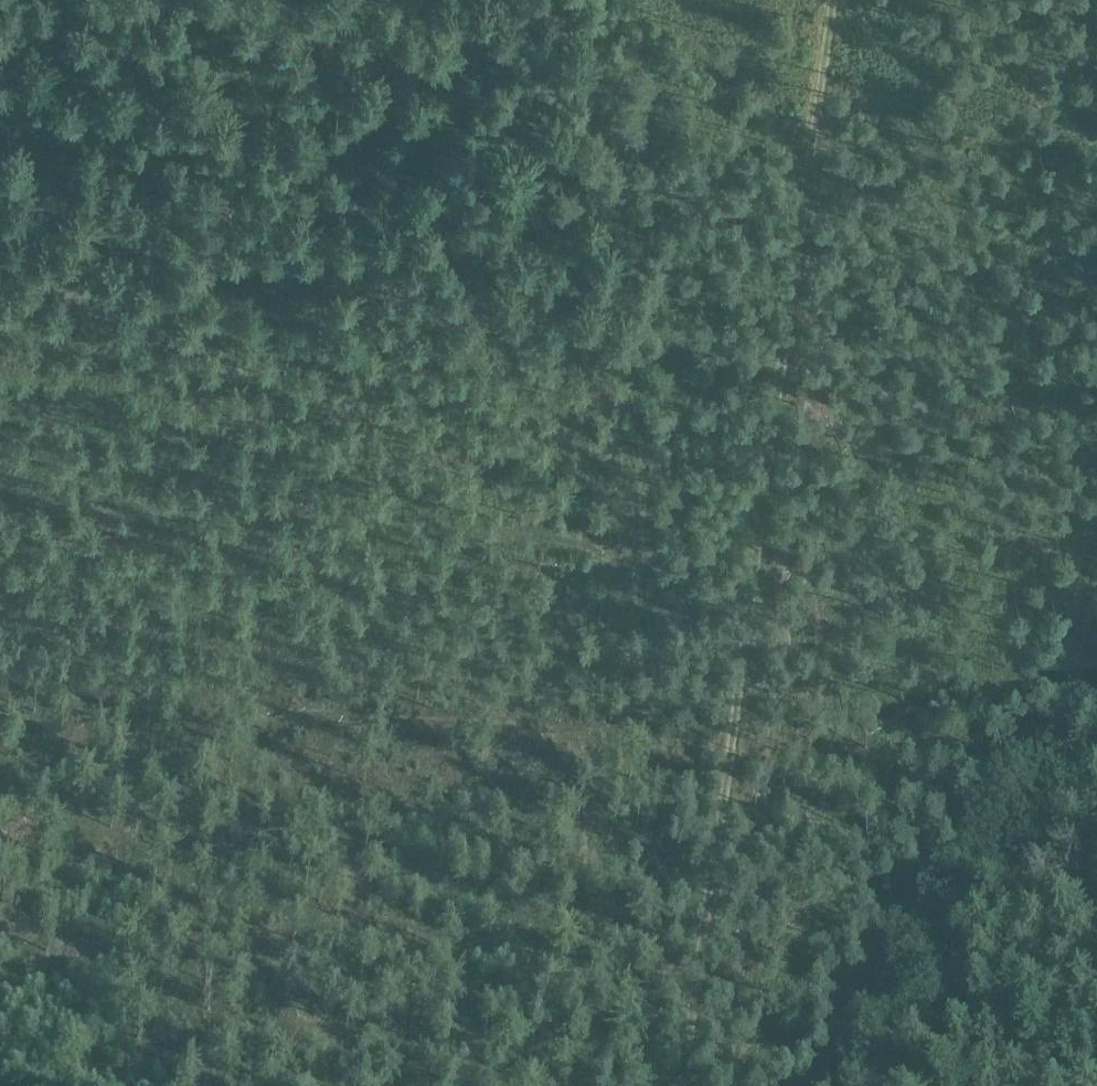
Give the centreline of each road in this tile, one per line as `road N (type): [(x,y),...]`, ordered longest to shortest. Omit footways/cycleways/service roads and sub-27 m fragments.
road 1 (track): [(682,1085),(831,0)]

